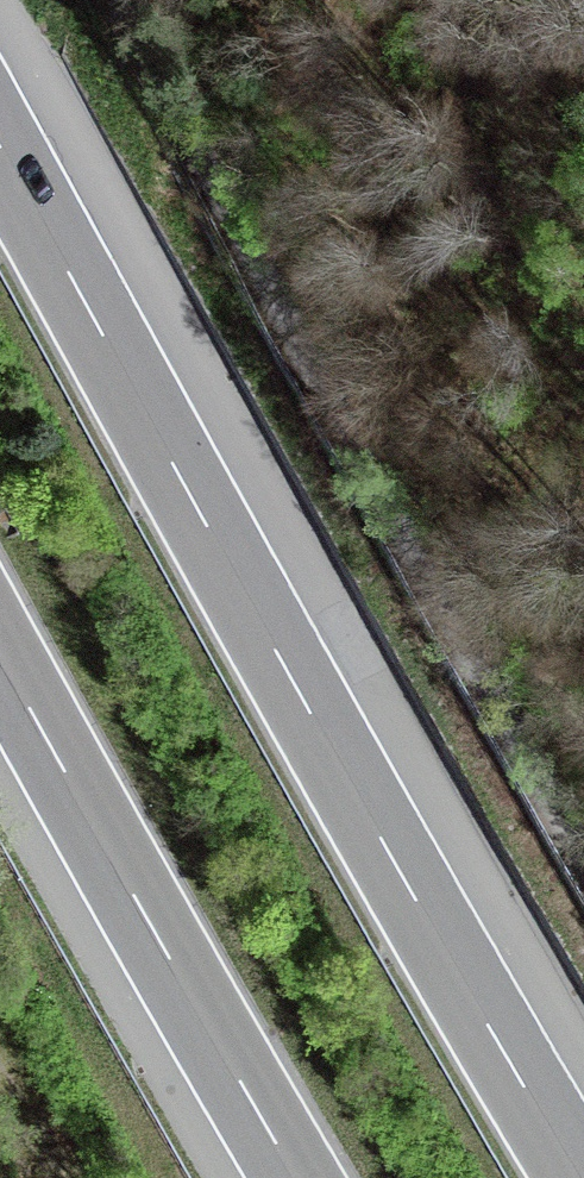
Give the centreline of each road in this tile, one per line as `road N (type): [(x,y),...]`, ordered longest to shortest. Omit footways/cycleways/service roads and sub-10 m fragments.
road 1 (motorway): [(578,1177),(0,149)]
road 2 (track): [(583,857),(479,677),(117,0)]
road 3 (motorway): [(0,653),(297,1177)]

